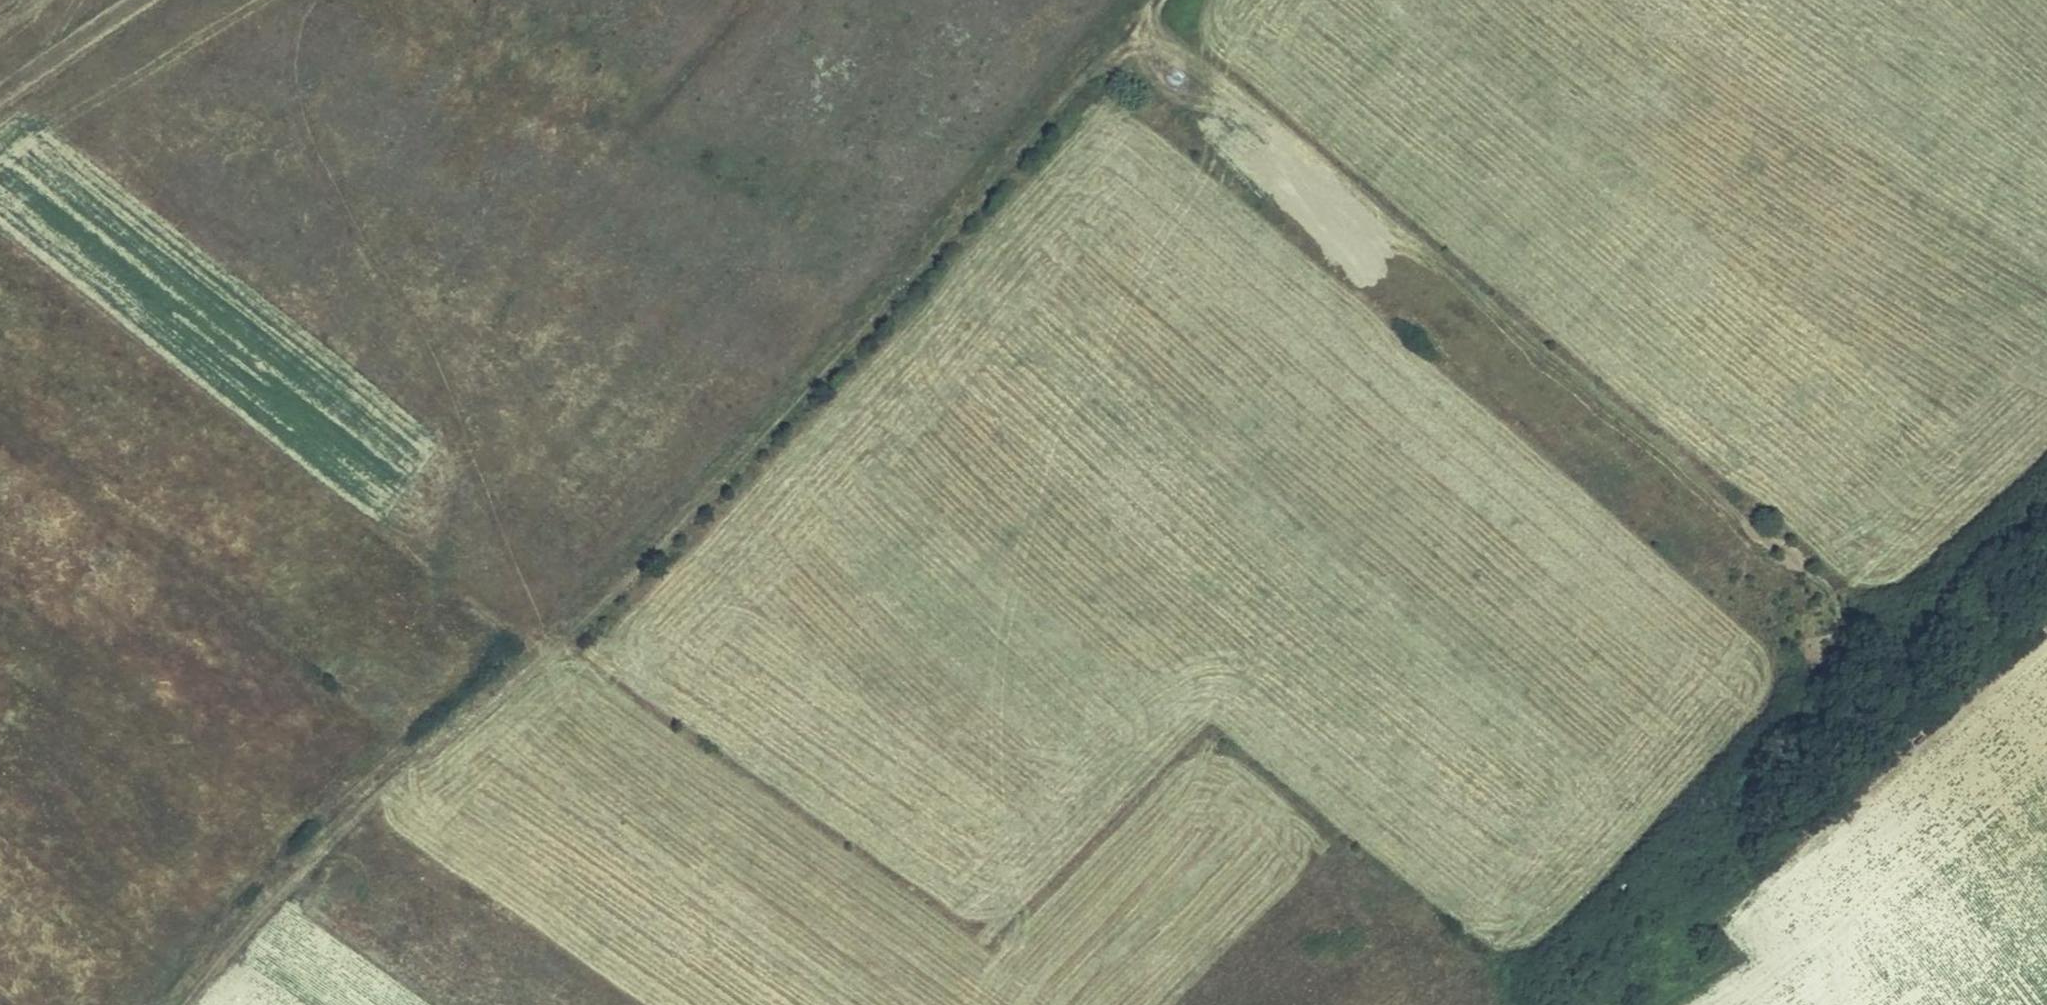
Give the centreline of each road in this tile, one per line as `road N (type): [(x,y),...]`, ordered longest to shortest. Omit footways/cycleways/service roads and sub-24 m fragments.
road 1 (track): [(194,1004),(375,800),(550,658),(862,341),(1159,0)]
road 2 (track): [(150,0),(0,101)]

